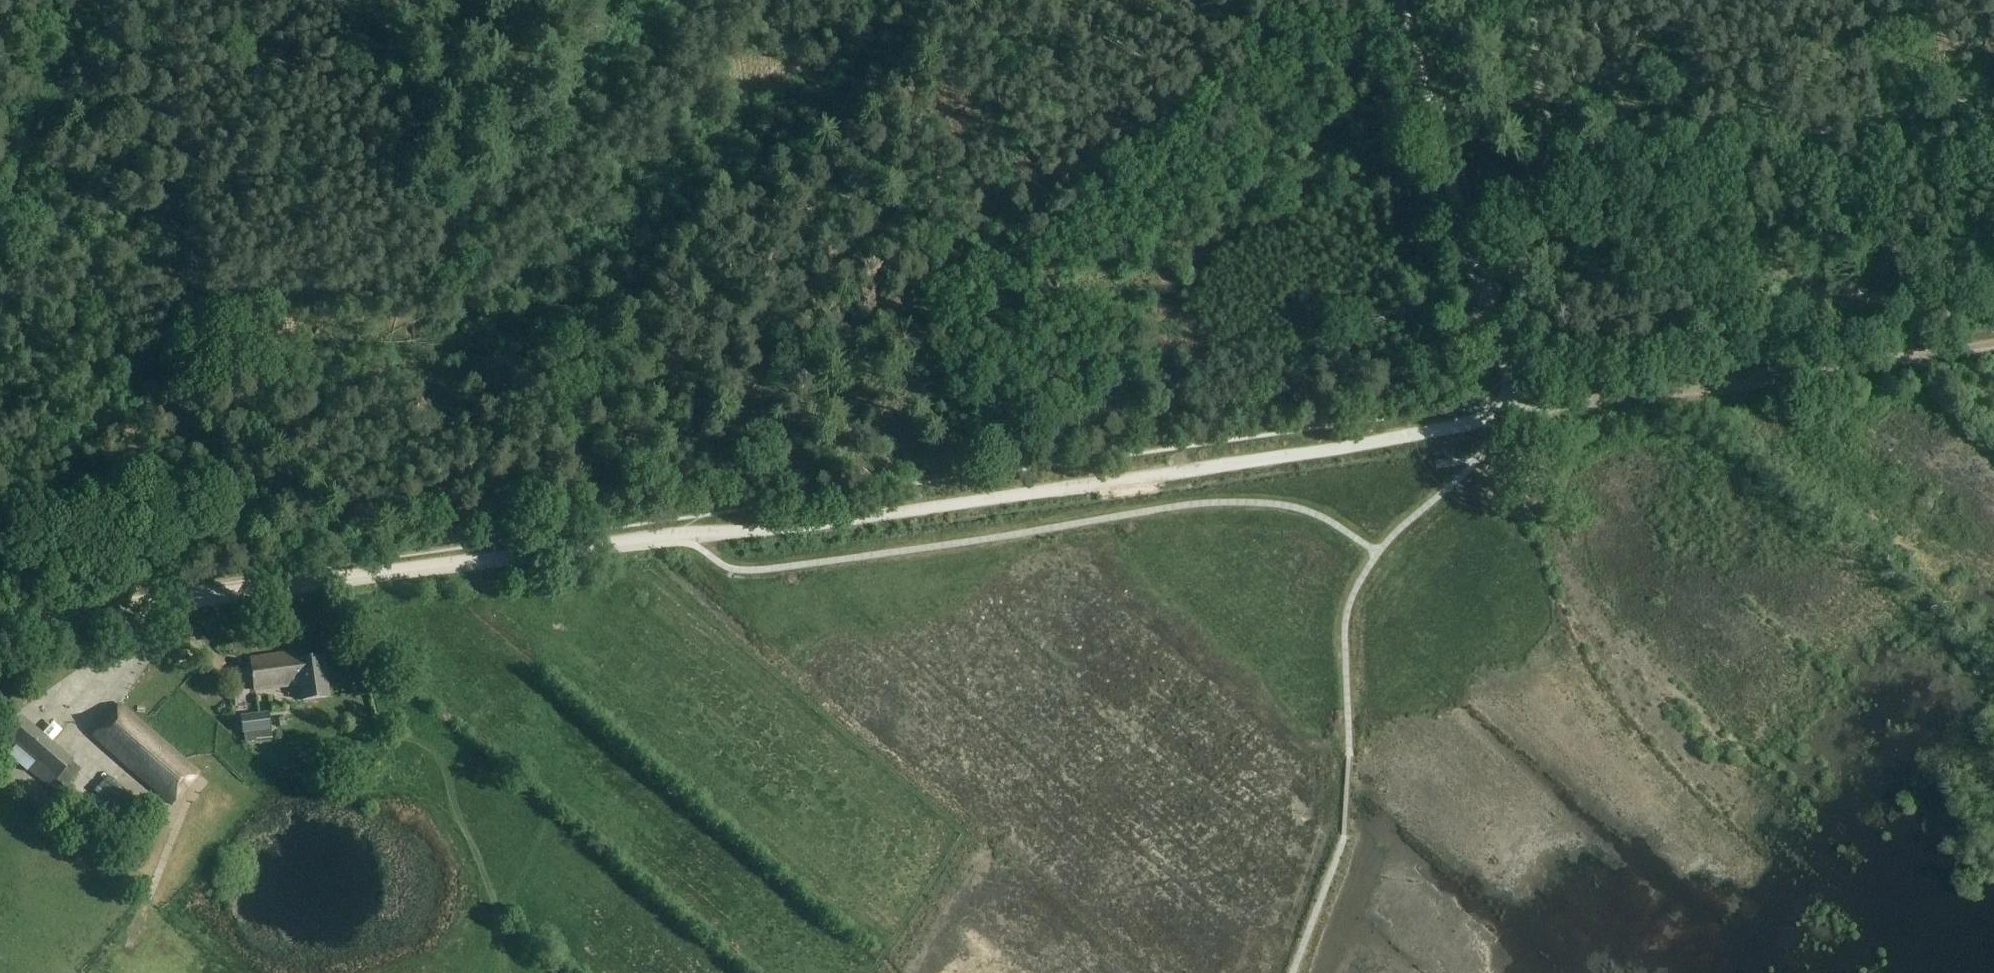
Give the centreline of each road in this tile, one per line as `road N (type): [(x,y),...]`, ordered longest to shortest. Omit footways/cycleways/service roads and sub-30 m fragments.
road 1 (track): [(142,607),(646,535),(831,523),(1517,416)]
road 2 (track): [(1517,416),(1993,346)]
road 3 (track): [(0,758),(111,859)]
road 4 (track): [(0,627),(142,607)]

